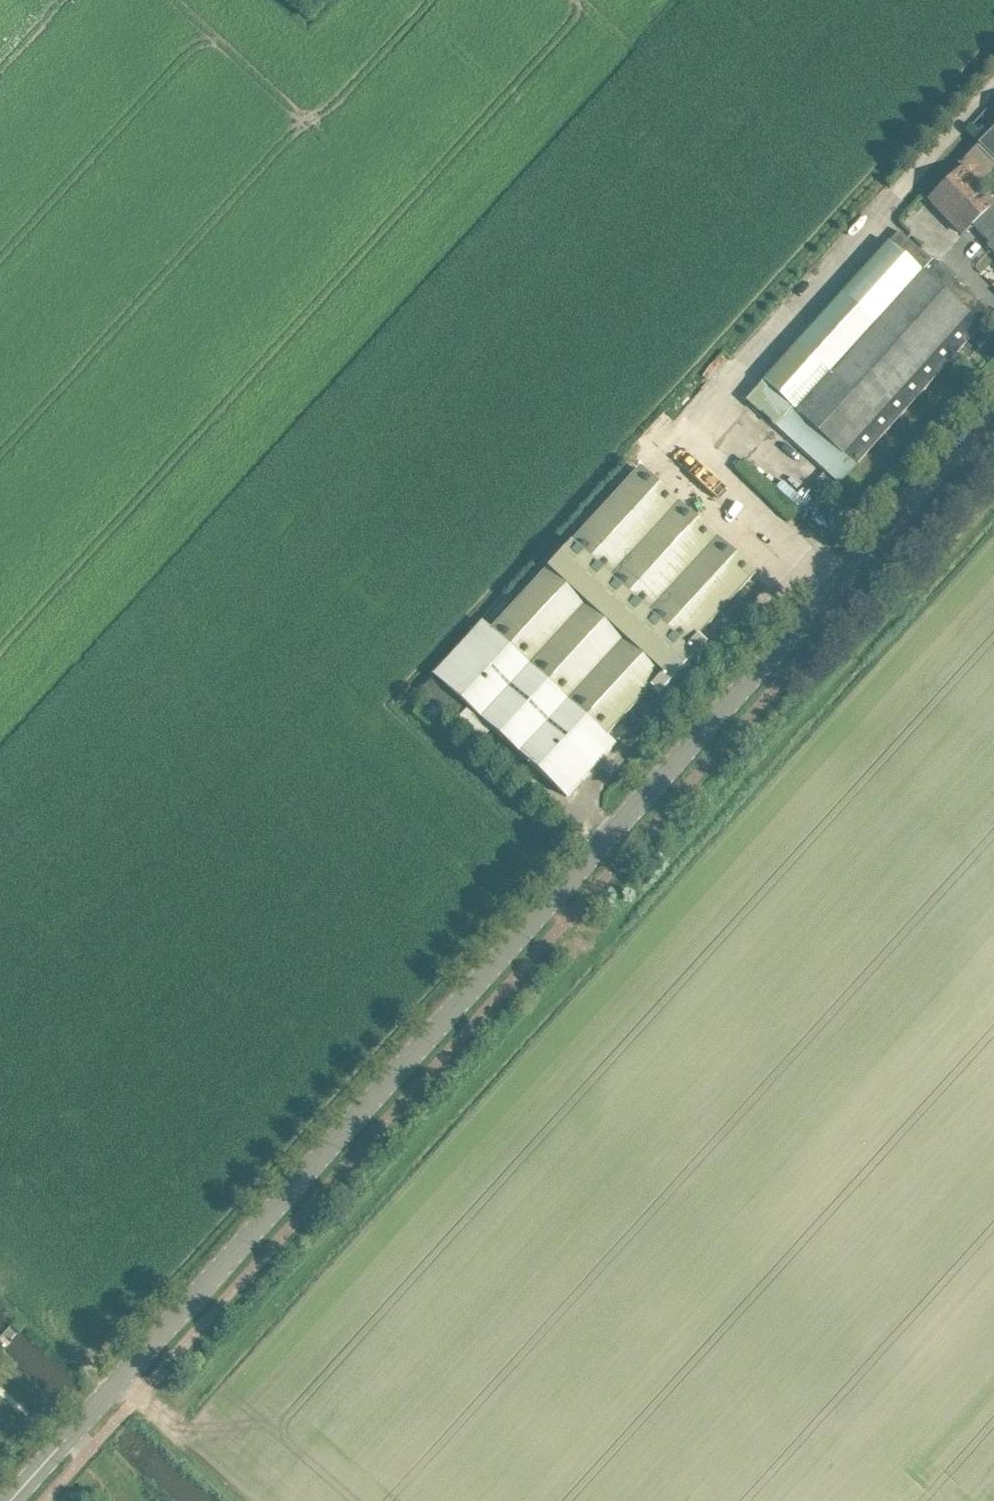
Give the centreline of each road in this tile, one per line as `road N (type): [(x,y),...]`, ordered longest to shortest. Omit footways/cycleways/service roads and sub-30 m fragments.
road 1 (tertiary): [(9,1500),(993,409)]

